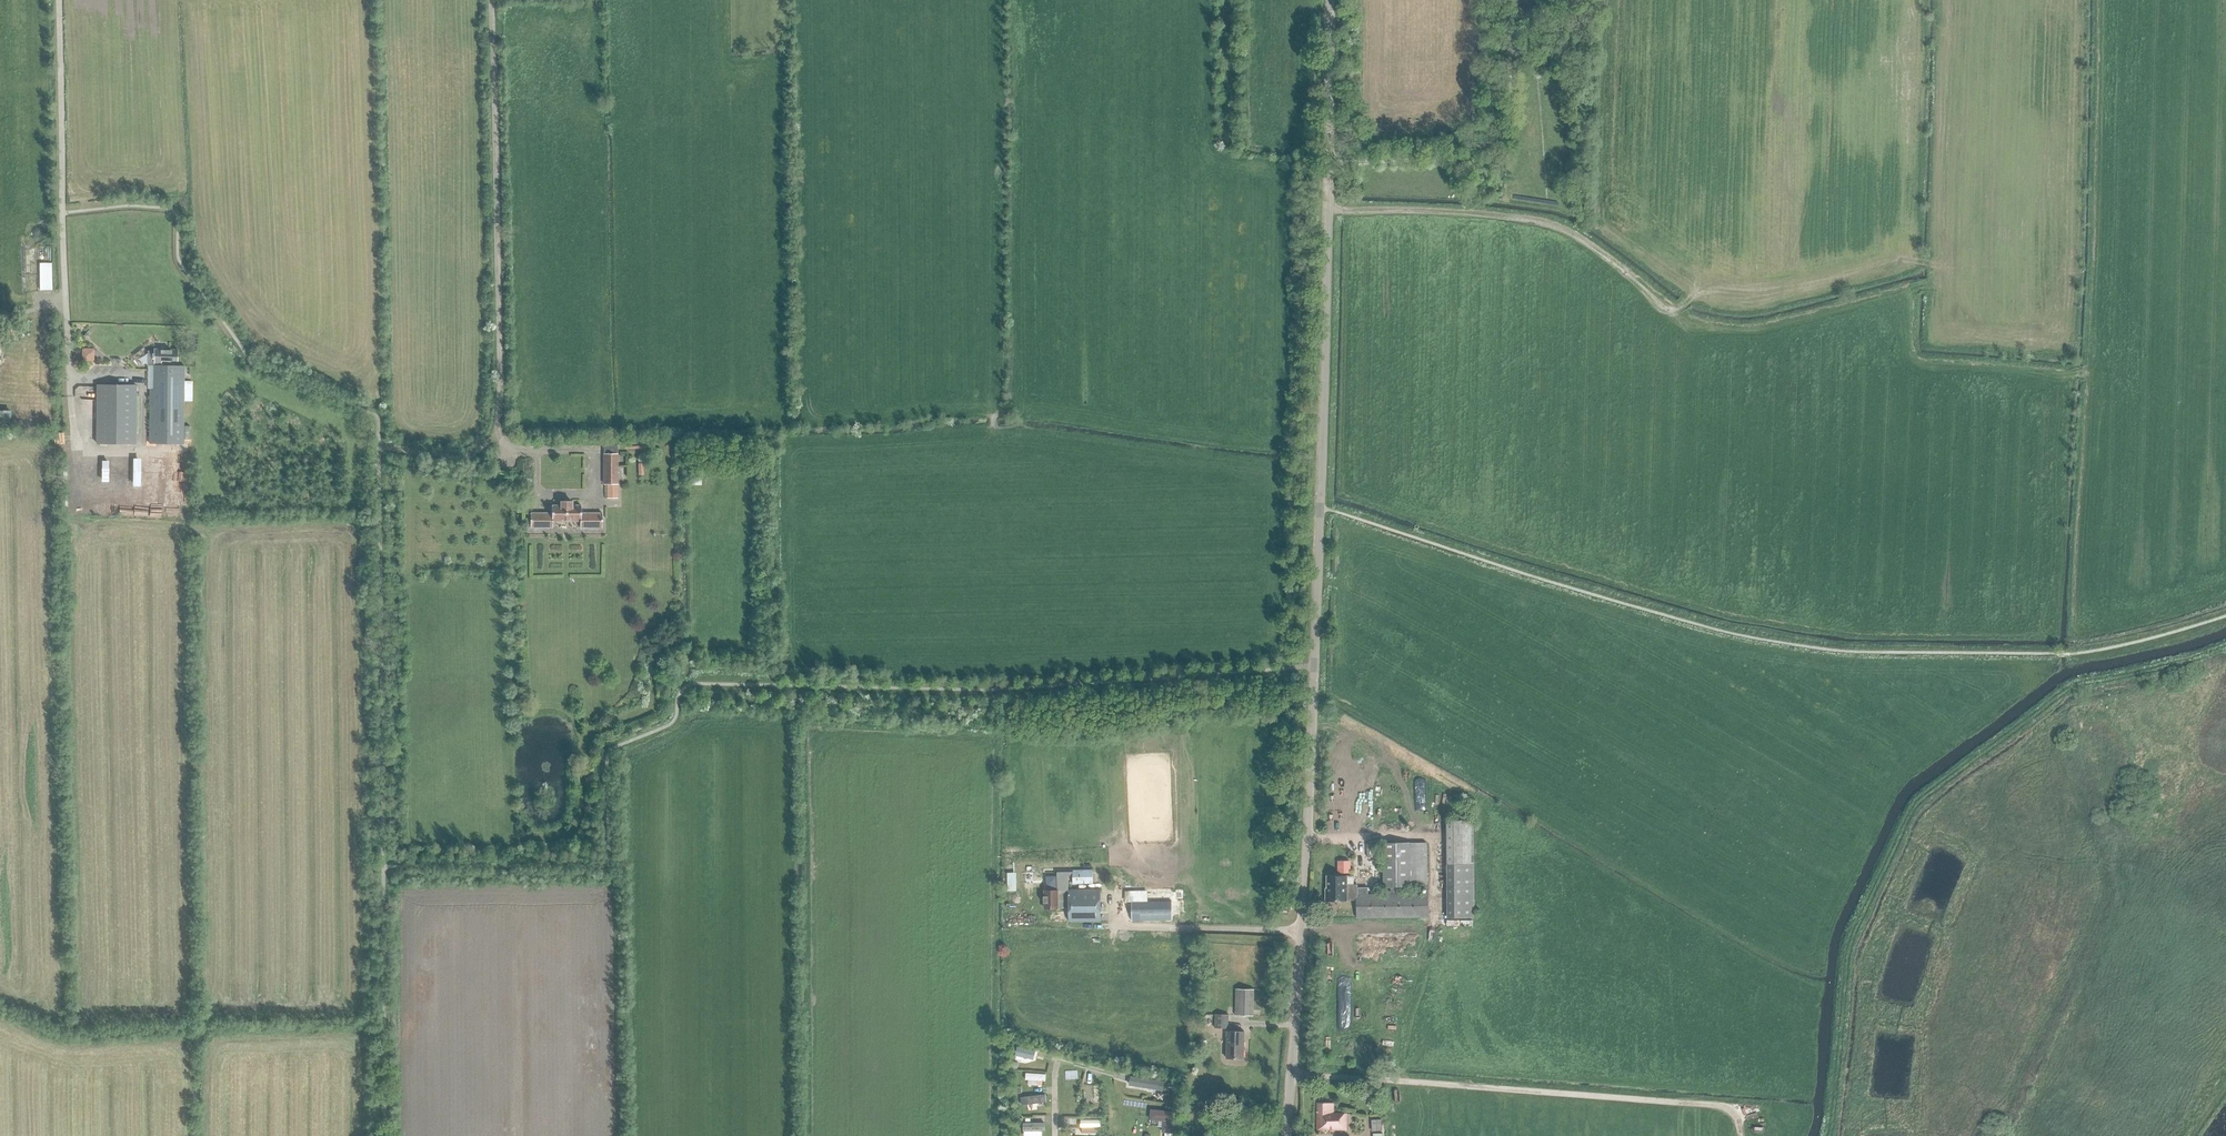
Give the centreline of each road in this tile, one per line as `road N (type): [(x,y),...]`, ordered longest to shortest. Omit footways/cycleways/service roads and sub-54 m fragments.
road 1 (unclassified): [(1286,1135),(1314,670),(1330,0)]
road 2 (unclassified): [(529,456),(493,435),(501,394),(491,0)]
road 3 (unclassified): [(67,404),(57,0)]
road 4 (track): [(1679,308),(1658,306),(1610,261),(1543,221),(1327,211)]

